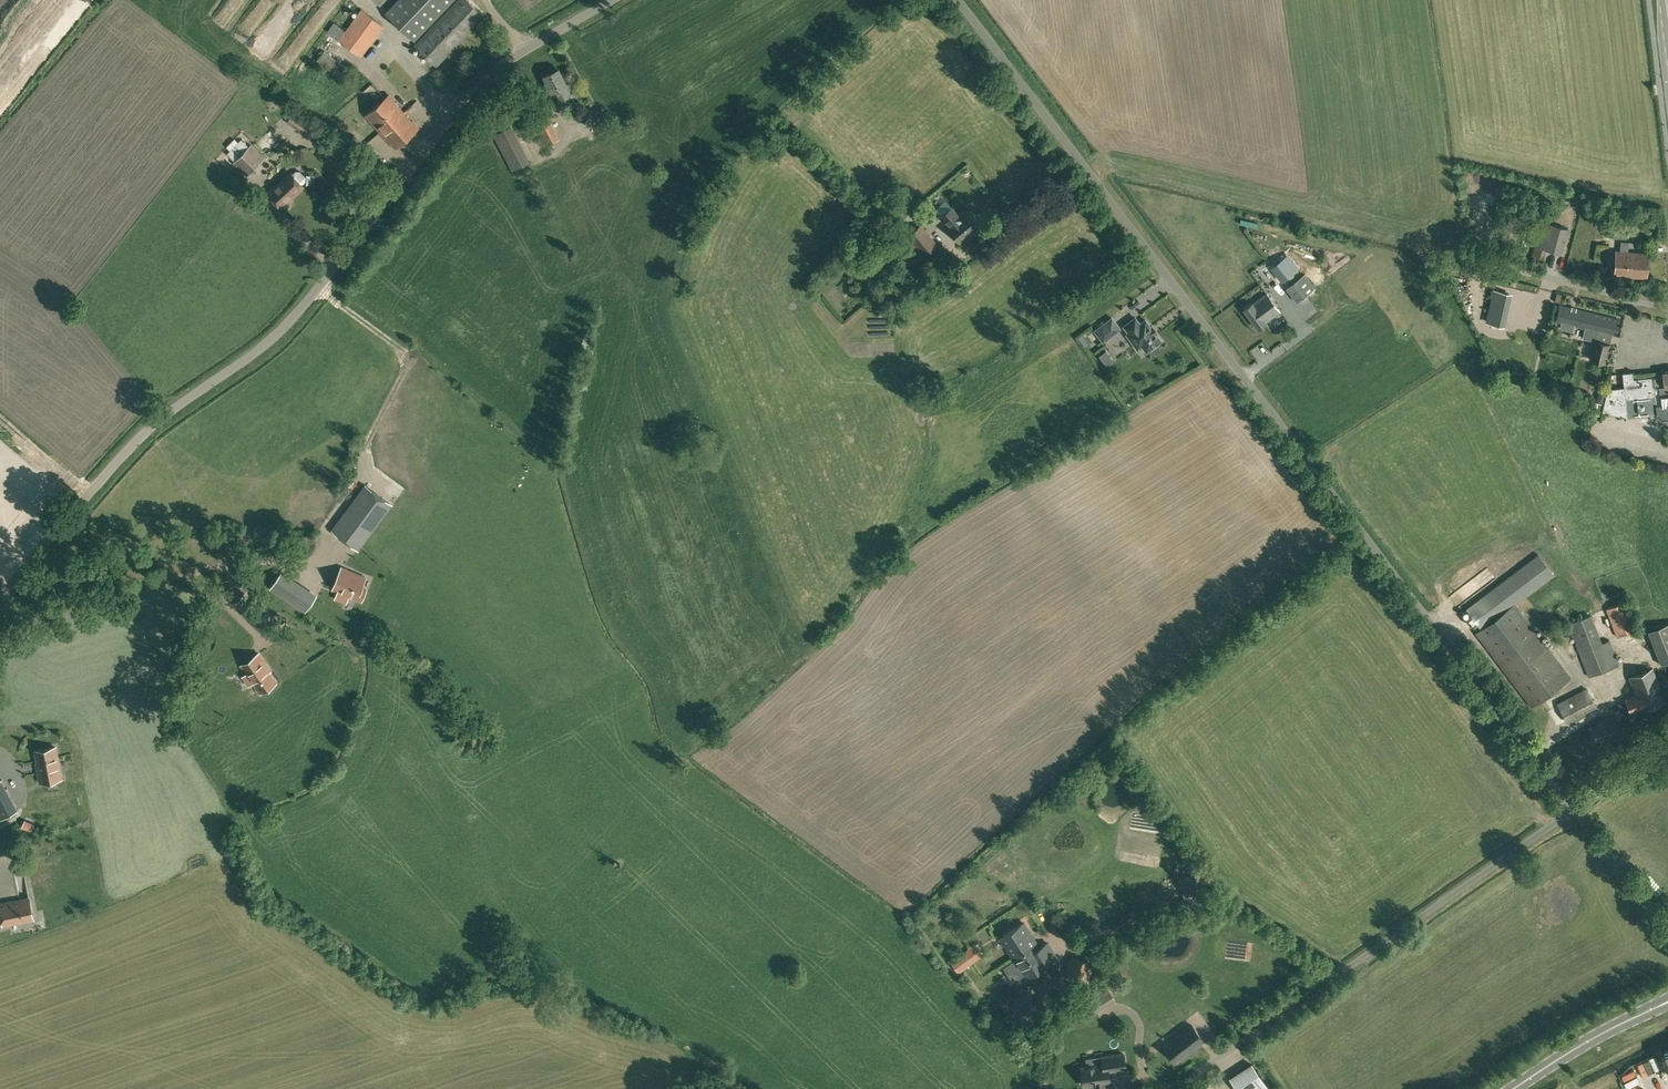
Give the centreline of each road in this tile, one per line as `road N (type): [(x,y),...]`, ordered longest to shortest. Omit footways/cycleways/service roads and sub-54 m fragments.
road 1 (unclassified): [(1571,809),(960,0)]
road 2 (unclassified): [(0,591),(156,422),(292,320),(497,68),(609,0)]
road 3 (residential): [(1173,1088),(1571,809)]
road 4 (unclassified): [(1667,310),(1398,243)]
road 5 (primary): [(1653,1007),(1516,1088)]

